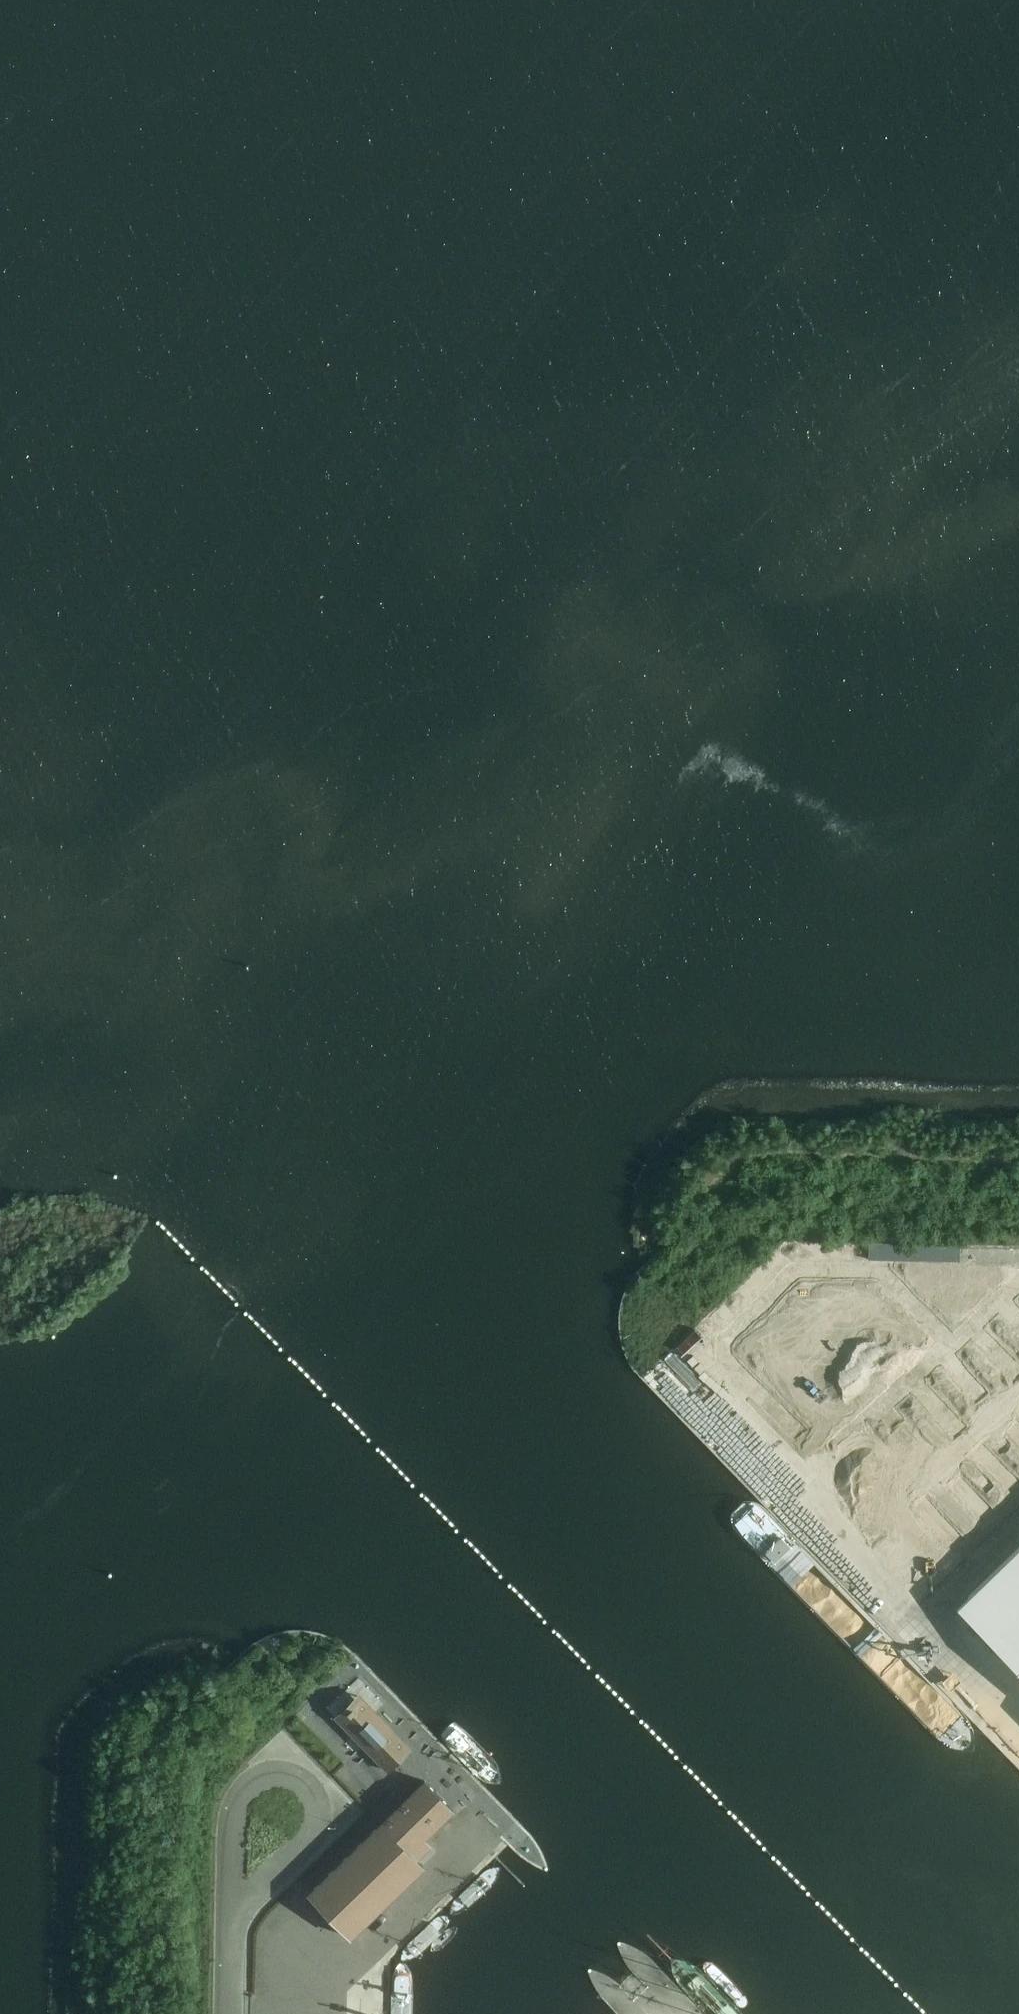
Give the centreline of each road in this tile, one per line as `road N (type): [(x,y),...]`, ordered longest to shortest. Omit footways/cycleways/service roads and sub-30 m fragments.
road 1 (unclassified): [(233,1901),(309,1841),(316,1800),(283,1775),(258,1778),(241,1793),(236,1817)]

